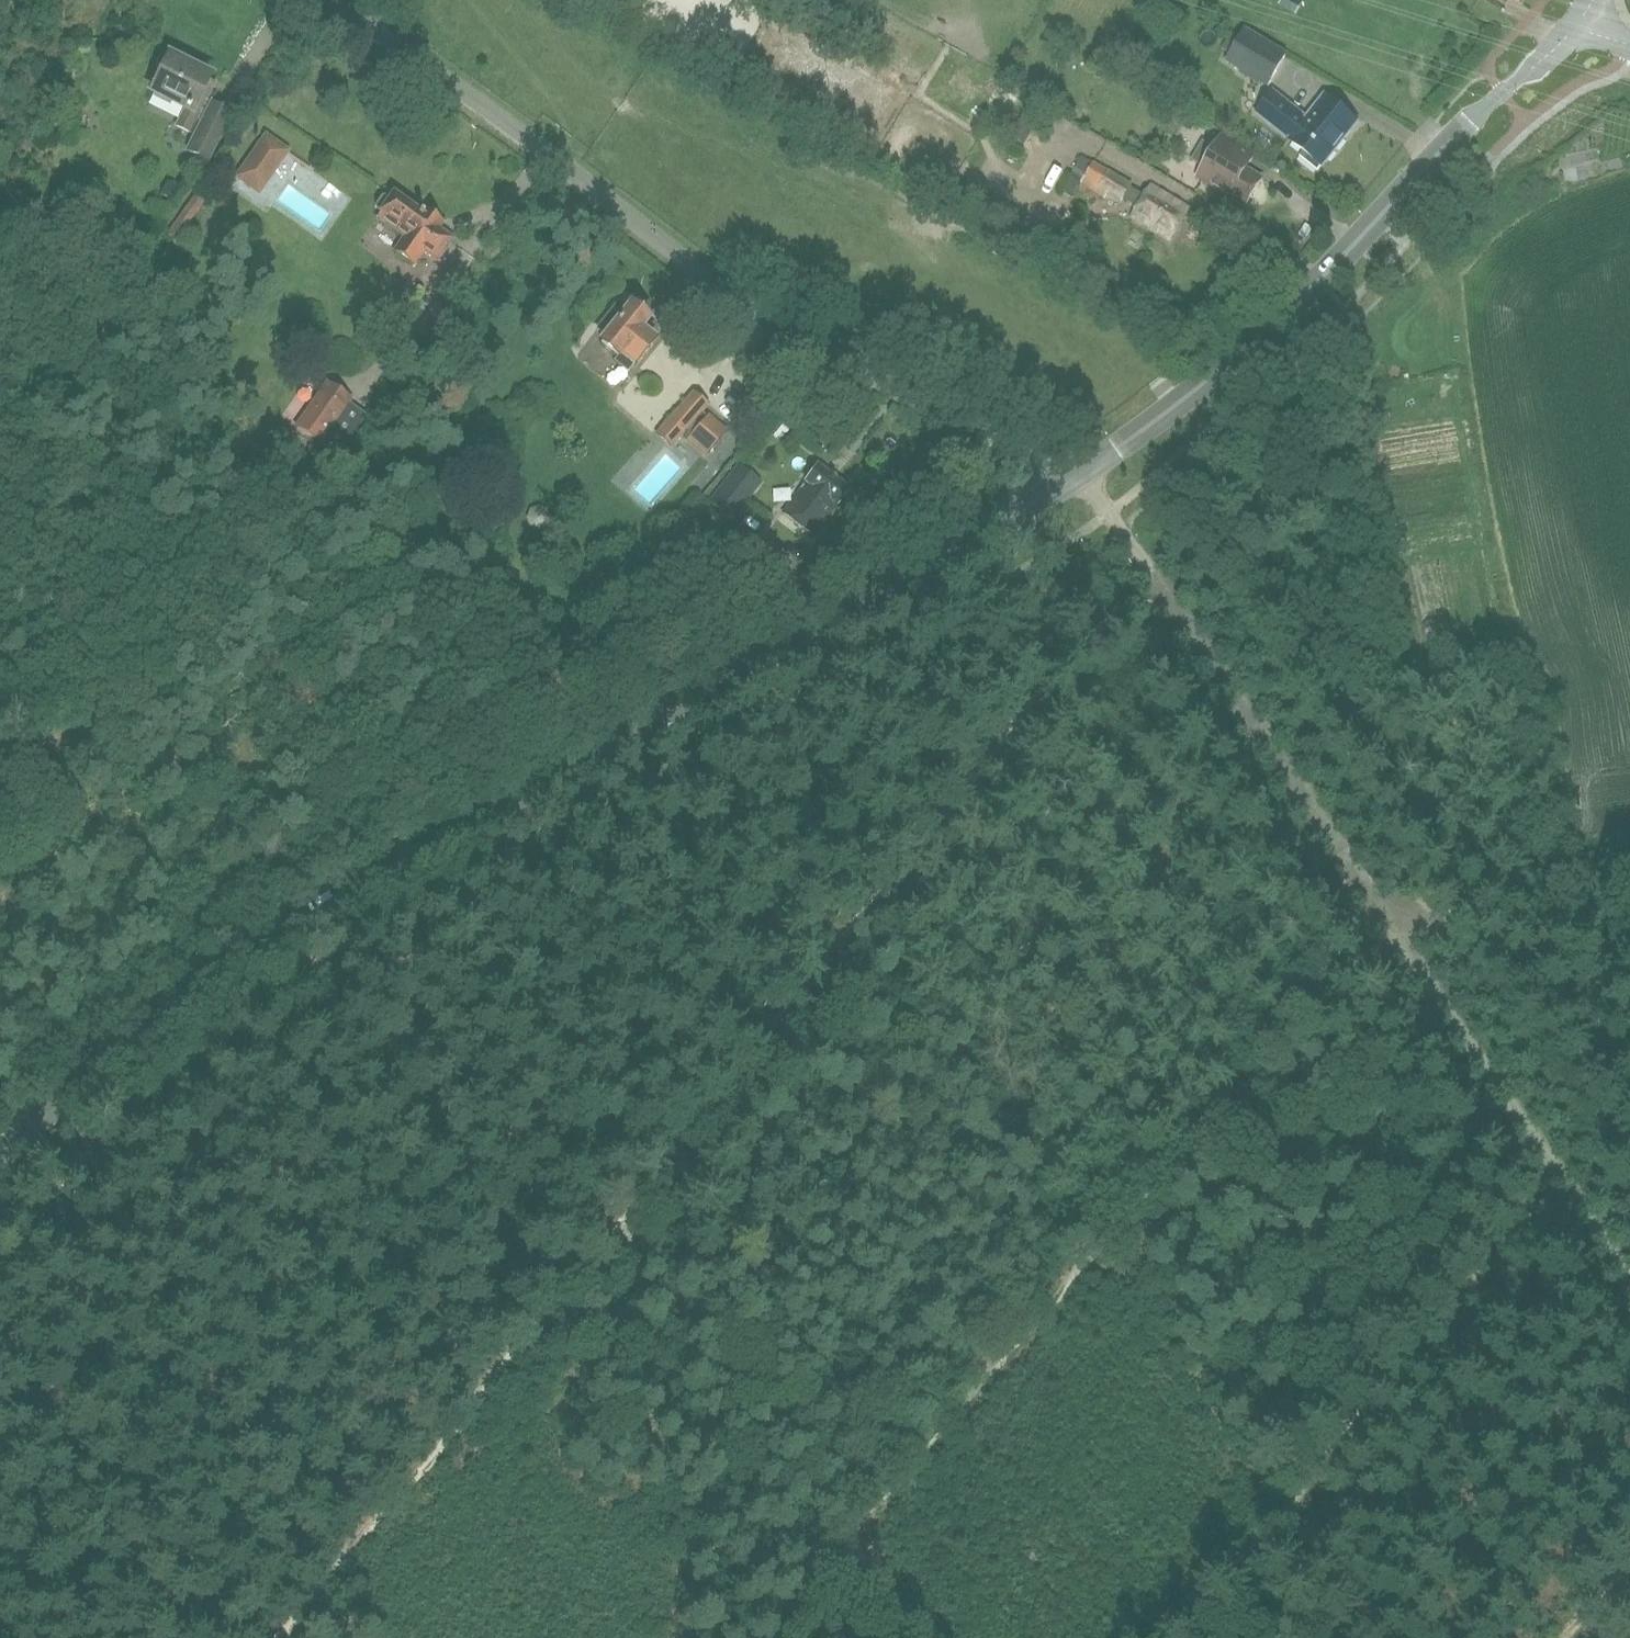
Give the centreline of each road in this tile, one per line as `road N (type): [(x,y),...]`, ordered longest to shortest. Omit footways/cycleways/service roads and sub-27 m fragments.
road 1 (secondary): [(0,1154),(98,1068),(312,909),(1064,480)]
road 2 (track): [(0,720),(93,754),(238,758),(301,767),(375,793),(425,842),(447,850),(466,883),(478,934),(528,996),(527,1053),(543,1104),(597,1131),(613,1155),(633,1151),(657,1173)]
road 3 (track): [(1629,1275),(1149,572)]
road 4 (track): [(620,1221),(1142,562)]
road 5 (secondary): [(1064,480),(1274,323),(1467,121),(1584,27)]
road 6 (residential): [(890,383),(776,325),(568,166),(322,0)]
road 7 (track): [(283,1637),(620,1221)]
road 8 (track): [(1100,1252),(1354,965),(1385,917)]
road 9 (track): [(1278,1508),(1563,1176)]
road 10 (track): [(852,1535),(620,1221)]
road 11 (track): [(852,1535),(1100,1252)]
road 12 (track): [(1278,1508),(1100,1252)]
road 13 (track): [(375,793),(387,762),(298,673),(230,619),(190,601)]
road 14 (track): [(1629,953),(1537,930),(1385,917)]
road 15 (track): [(190,601),(0,510)]
road 16 (residential): [(890,383),(1064,480)]
road 17 (track): [(387,777),(550,684)]
road 18 (track): [(1163,1637),(1278,1508)]
road 19 (track): [(290,473),(190,601)]
road 20 (track): [(762,1637),(852,1535)]
road 21 (unclassified): [(1149,572),(1088,488),(1064,480)]
road 22 (track): [(852,1535),(929,1637)]

